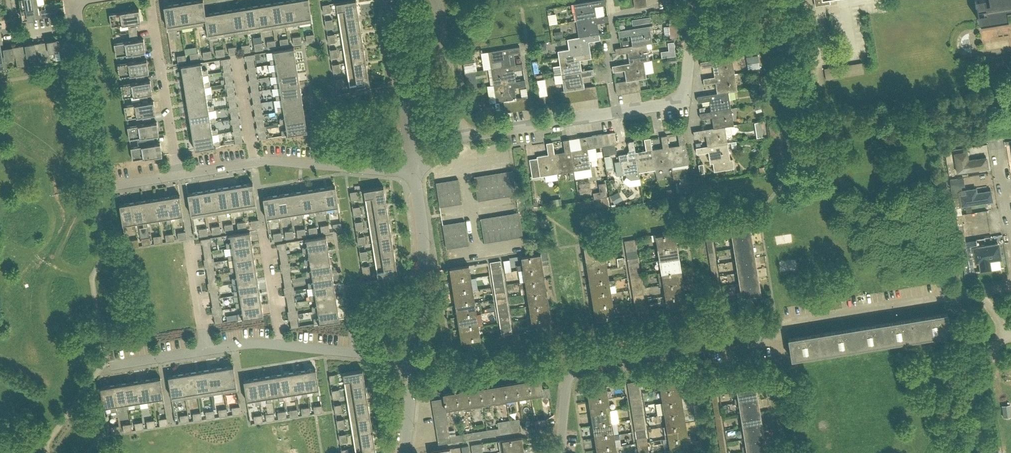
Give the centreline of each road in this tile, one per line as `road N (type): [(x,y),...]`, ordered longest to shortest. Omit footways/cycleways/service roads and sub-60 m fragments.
road 1 (residential): [(560,452),(567,388),(581,368),(1010,286)]
road 2 (residential): [(694,0),(686,88),(674,103),(460,136)]
road 3 (residential): [(414,172),(264,161),(180,175)]
road 4 (unclassified): [(415,358),(427,251),(414,172)]
road 5 (unclassified): [(414,172),(389,0)]
road 6 (residential): [(151,11),(180,175)]
road 7 (unclassified): [(460,136),(439,0)]
road 8 (residential): [(280,345),(415,358)]

